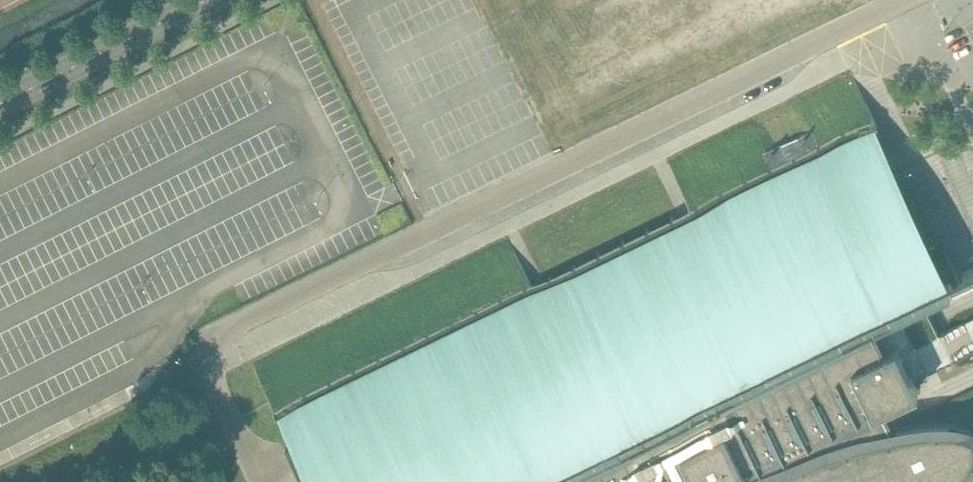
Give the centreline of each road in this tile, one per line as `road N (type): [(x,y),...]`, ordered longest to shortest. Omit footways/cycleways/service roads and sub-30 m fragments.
road 1 (secondary): [(0,105),(209,0)]

